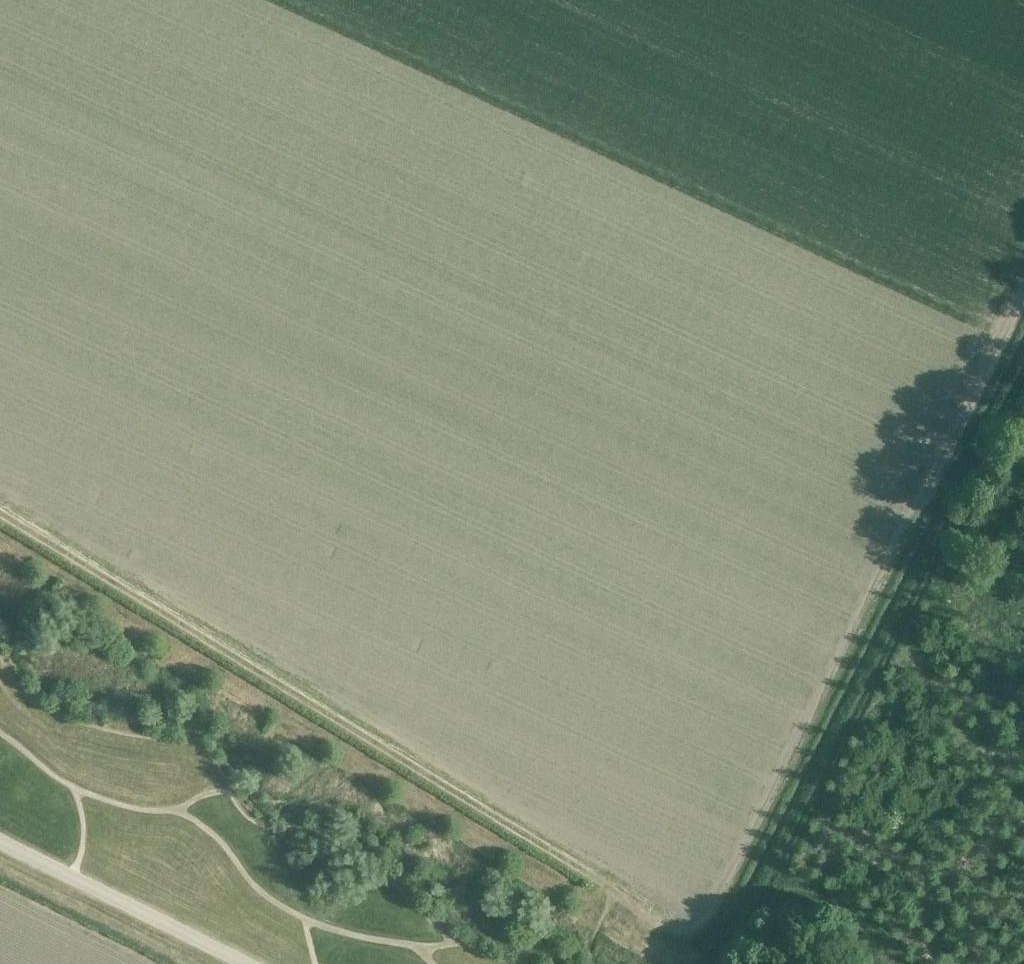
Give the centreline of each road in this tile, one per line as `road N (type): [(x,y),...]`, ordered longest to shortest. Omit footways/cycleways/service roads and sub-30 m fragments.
road 1 (track): [(0,512),(615,892)]
road 2 (unclassified): [(238,963),(0,845)]

